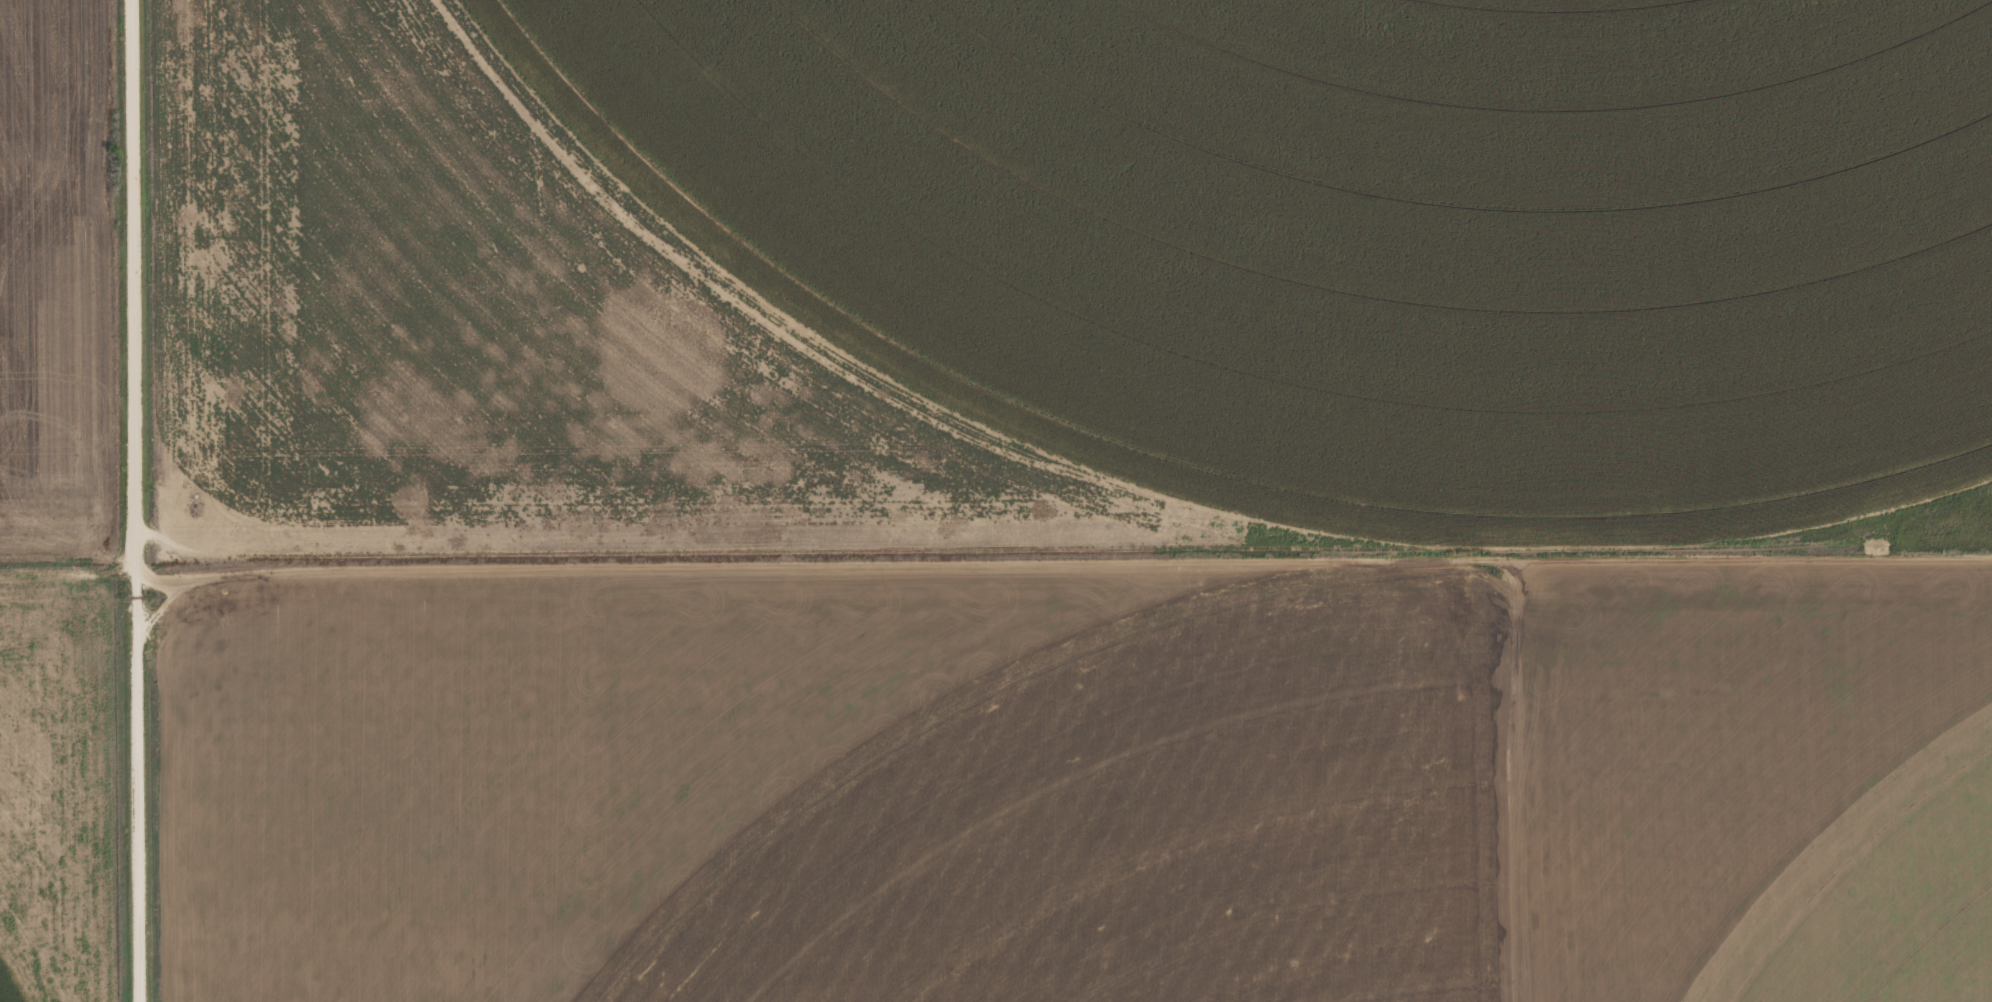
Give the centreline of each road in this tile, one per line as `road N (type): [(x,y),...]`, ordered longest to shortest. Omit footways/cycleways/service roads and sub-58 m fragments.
road 1 (residential): [(151,1001),(141,0)]

